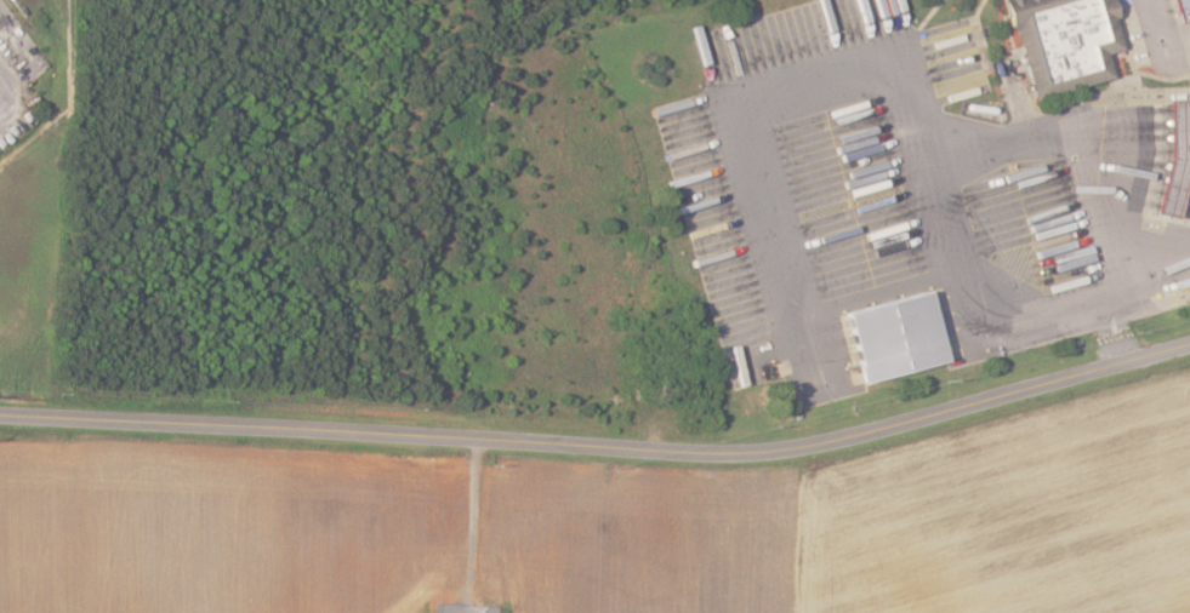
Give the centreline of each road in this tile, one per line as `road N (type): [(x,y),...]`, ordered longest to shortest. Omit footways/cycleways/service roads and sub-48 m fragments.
road 1 (residential): [(0,414),(746,451),(837,441),(1189,345)]

